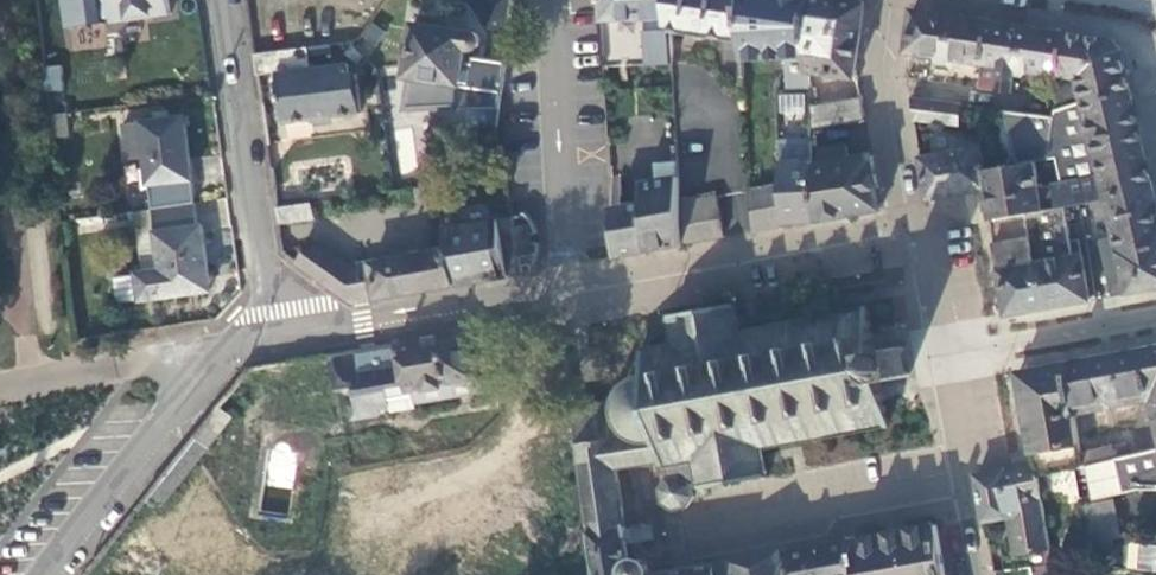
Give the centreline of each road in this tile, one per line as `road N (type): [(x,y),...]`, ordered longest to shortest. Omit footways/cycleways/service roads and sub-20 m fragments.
road 1 (residential): [(909,246),(570,284)]
road 2 (residential): [(273,334),(219,0)]
road 3 (residential): [(273,334),(220,356),(103,494),(48,574)]
road 4 (unclassified): [(570,284),(273,334)]
road 5 (residential): [(557,0),(570,284)]
road 6 (residential): [(711,519),(963,474)]
road 7 (residential): [(909,246),(882,68),(891,0)]
road 8 (residential): [(1155,310),(948,353)]
road 9 (residential): [(948,353),(938,260),(909,246)]
road 10 (residential): [(963,474),(948,353)]

